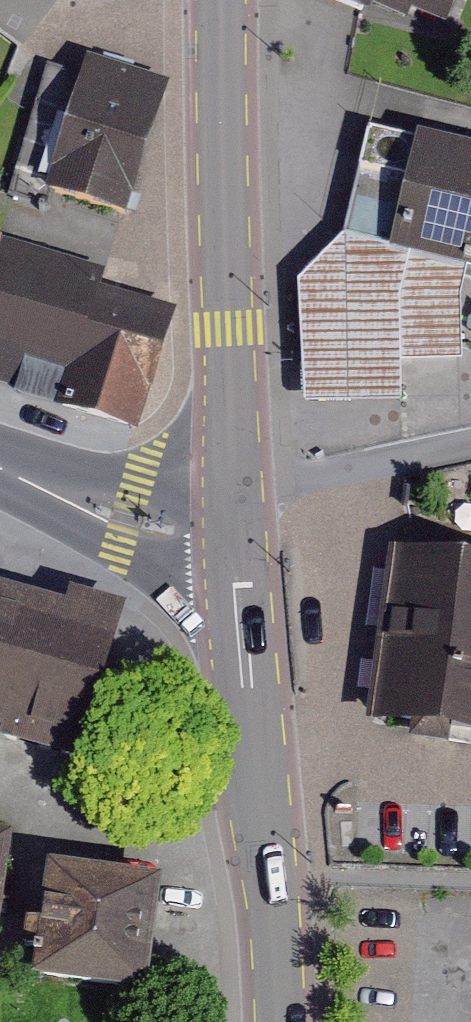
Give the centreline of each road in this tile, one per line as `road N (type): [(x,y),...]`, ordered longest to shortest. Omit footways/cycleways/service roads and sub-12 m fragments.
road 1 (primary): [(236,526),(280,1021)]
road 2 (primary): [(218,0),(235,488)]
road 3 (tertiary): [(0,465),(127,519),(162,528),(236,526)]
road 4 (residential): [(235,488),(470,440)]

